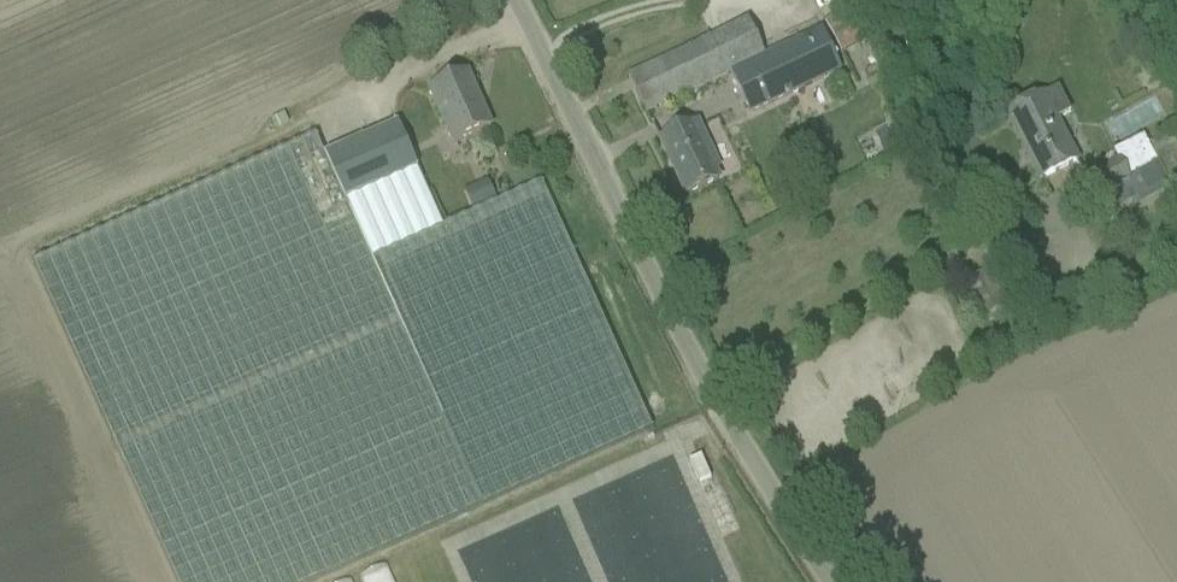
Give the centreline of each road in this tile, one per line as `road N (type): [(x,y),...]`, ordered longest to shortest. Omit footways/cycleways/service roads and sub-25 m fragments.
road 1 (unclassified): [(830,581),(749,454),(508,0)]

